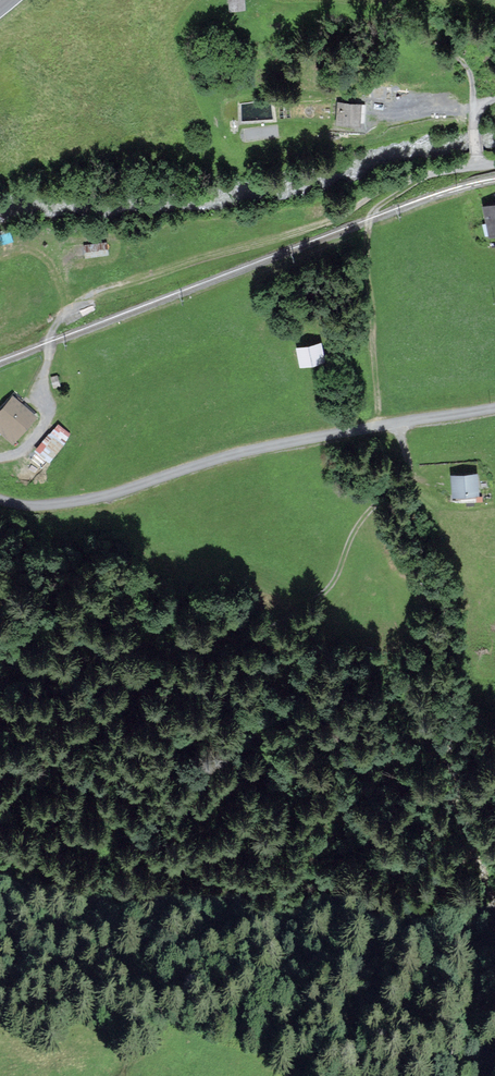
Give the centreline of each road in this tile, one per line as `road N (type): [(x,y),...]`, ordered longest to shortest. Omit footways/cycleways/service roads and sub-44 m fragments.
road 1 (track): [(92,657),(240,640),(322,595),(350,534),(405,465),(398,423),(379,427),(367,239),(375,209),(428,174)]
road 2 (unclassified): [(494,409),(239,453),(90,498),(0,501)]
road 3 (unclassified): [(385,0),(469,56),(474,105)]

